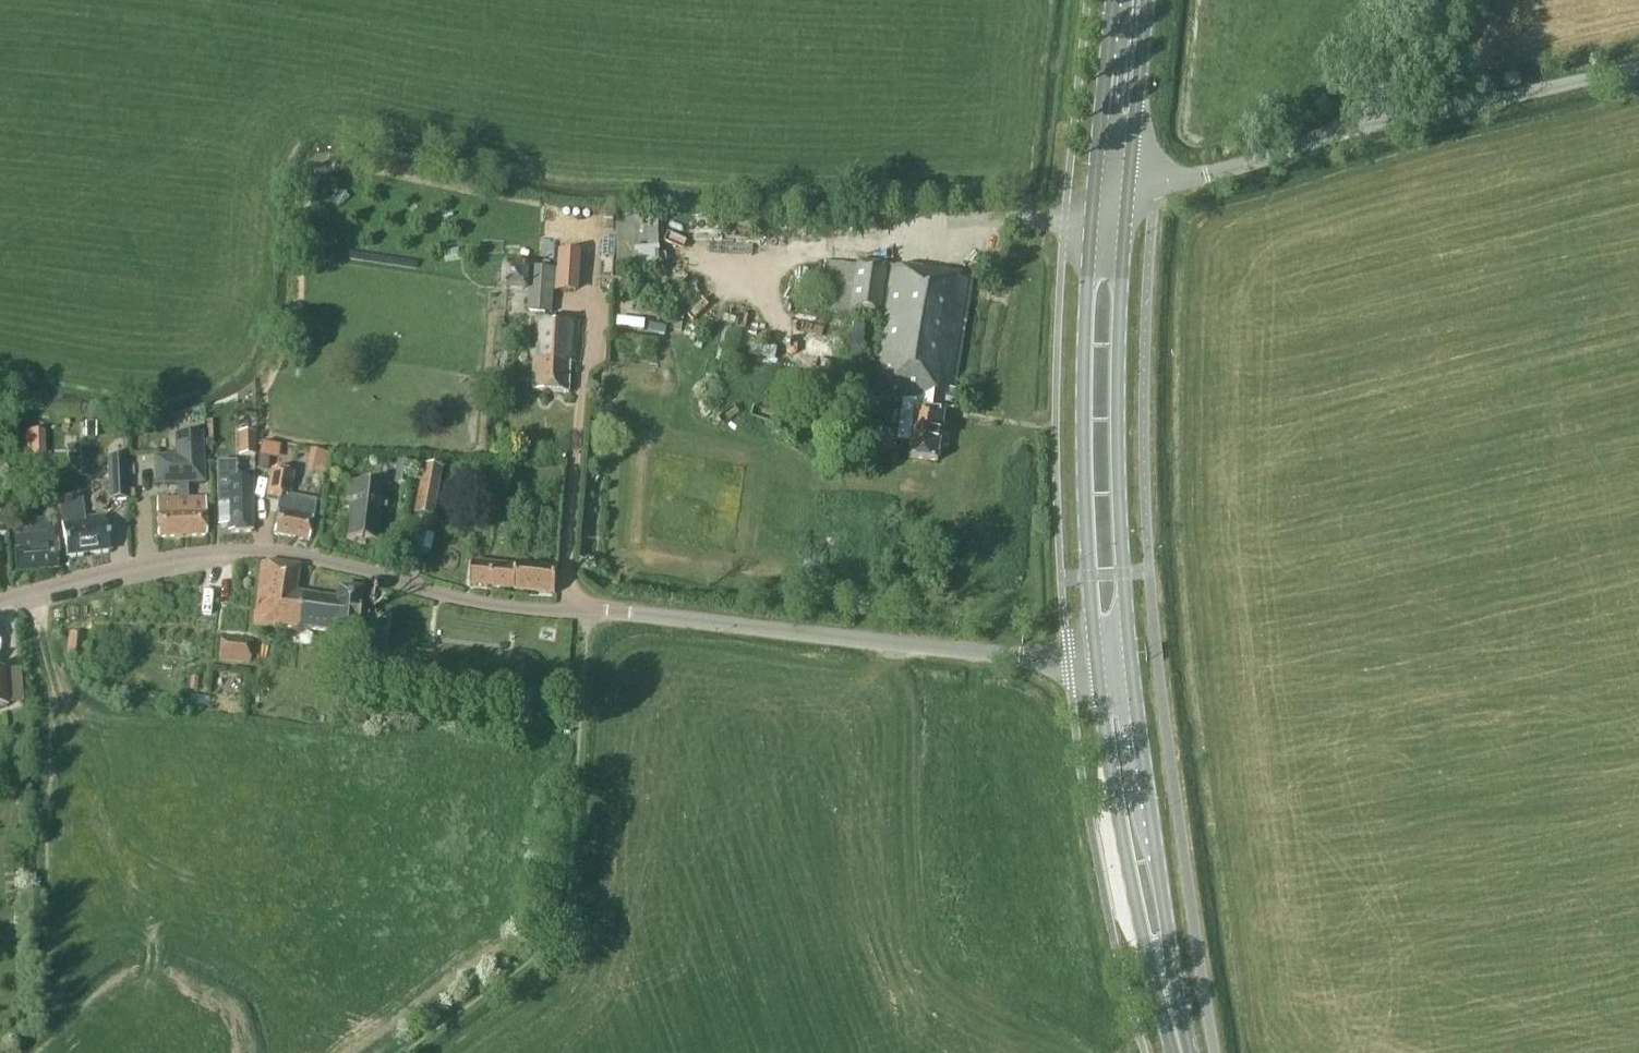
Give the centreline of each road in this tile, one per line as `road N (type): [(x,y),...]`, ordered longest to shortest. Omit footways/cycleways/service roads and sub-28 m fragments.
road 1 (unclassified): [(0,601),(207,551),(267,554),(518,607),(1096,662)]
road 2 (track): [(586,610),(564,876),(550,925),(526,958),(397,1052)]
road 3 (primary): [(1130,661),(1118,428),(1127,197)]
road 4 (primary): [(1092,205),(1083,429),(1096,662)]
road 5 (primary): [(1096,662),(1144,940),(1179,1052)]
road 6 (primary): [(1187,1052),(1130,661)]
road 7 (unclassified): [(1365,124),(1638,67)]
road 8 (unclassified): [(1158,187),(1365,124)]
road 9 (primary): [(1113,0),(1092,205)]
road 10 (primary): [(1127,197),(1146,0)]
road 11 (unclassified): [(1365,124),(1432,0)]

